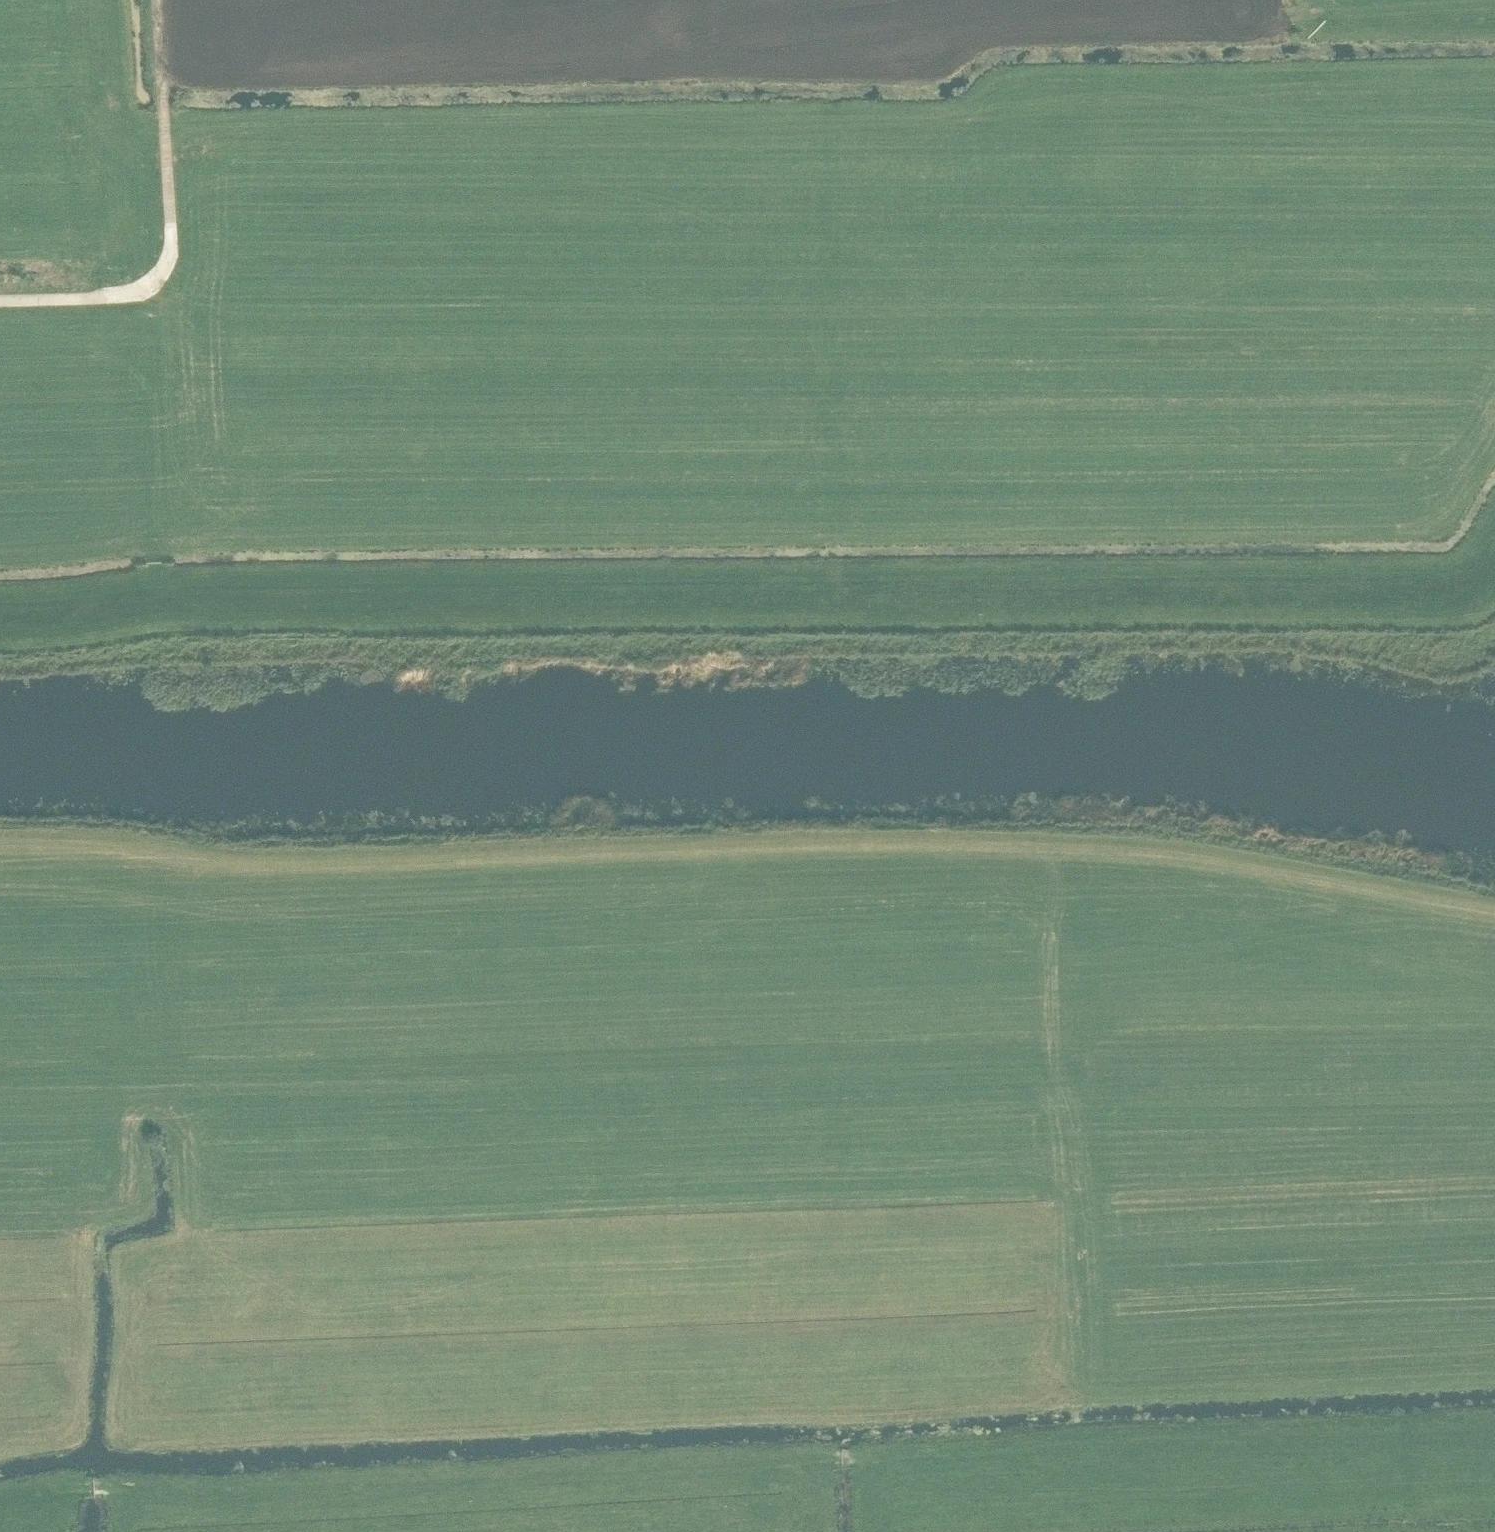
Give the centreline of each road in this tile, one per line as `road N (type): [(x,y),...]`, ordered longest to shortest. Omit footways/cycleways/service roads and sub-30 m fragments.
road 1 (track): [(0,300),(127,296),(149,286),(165,264),(172,237),(155,0)]

